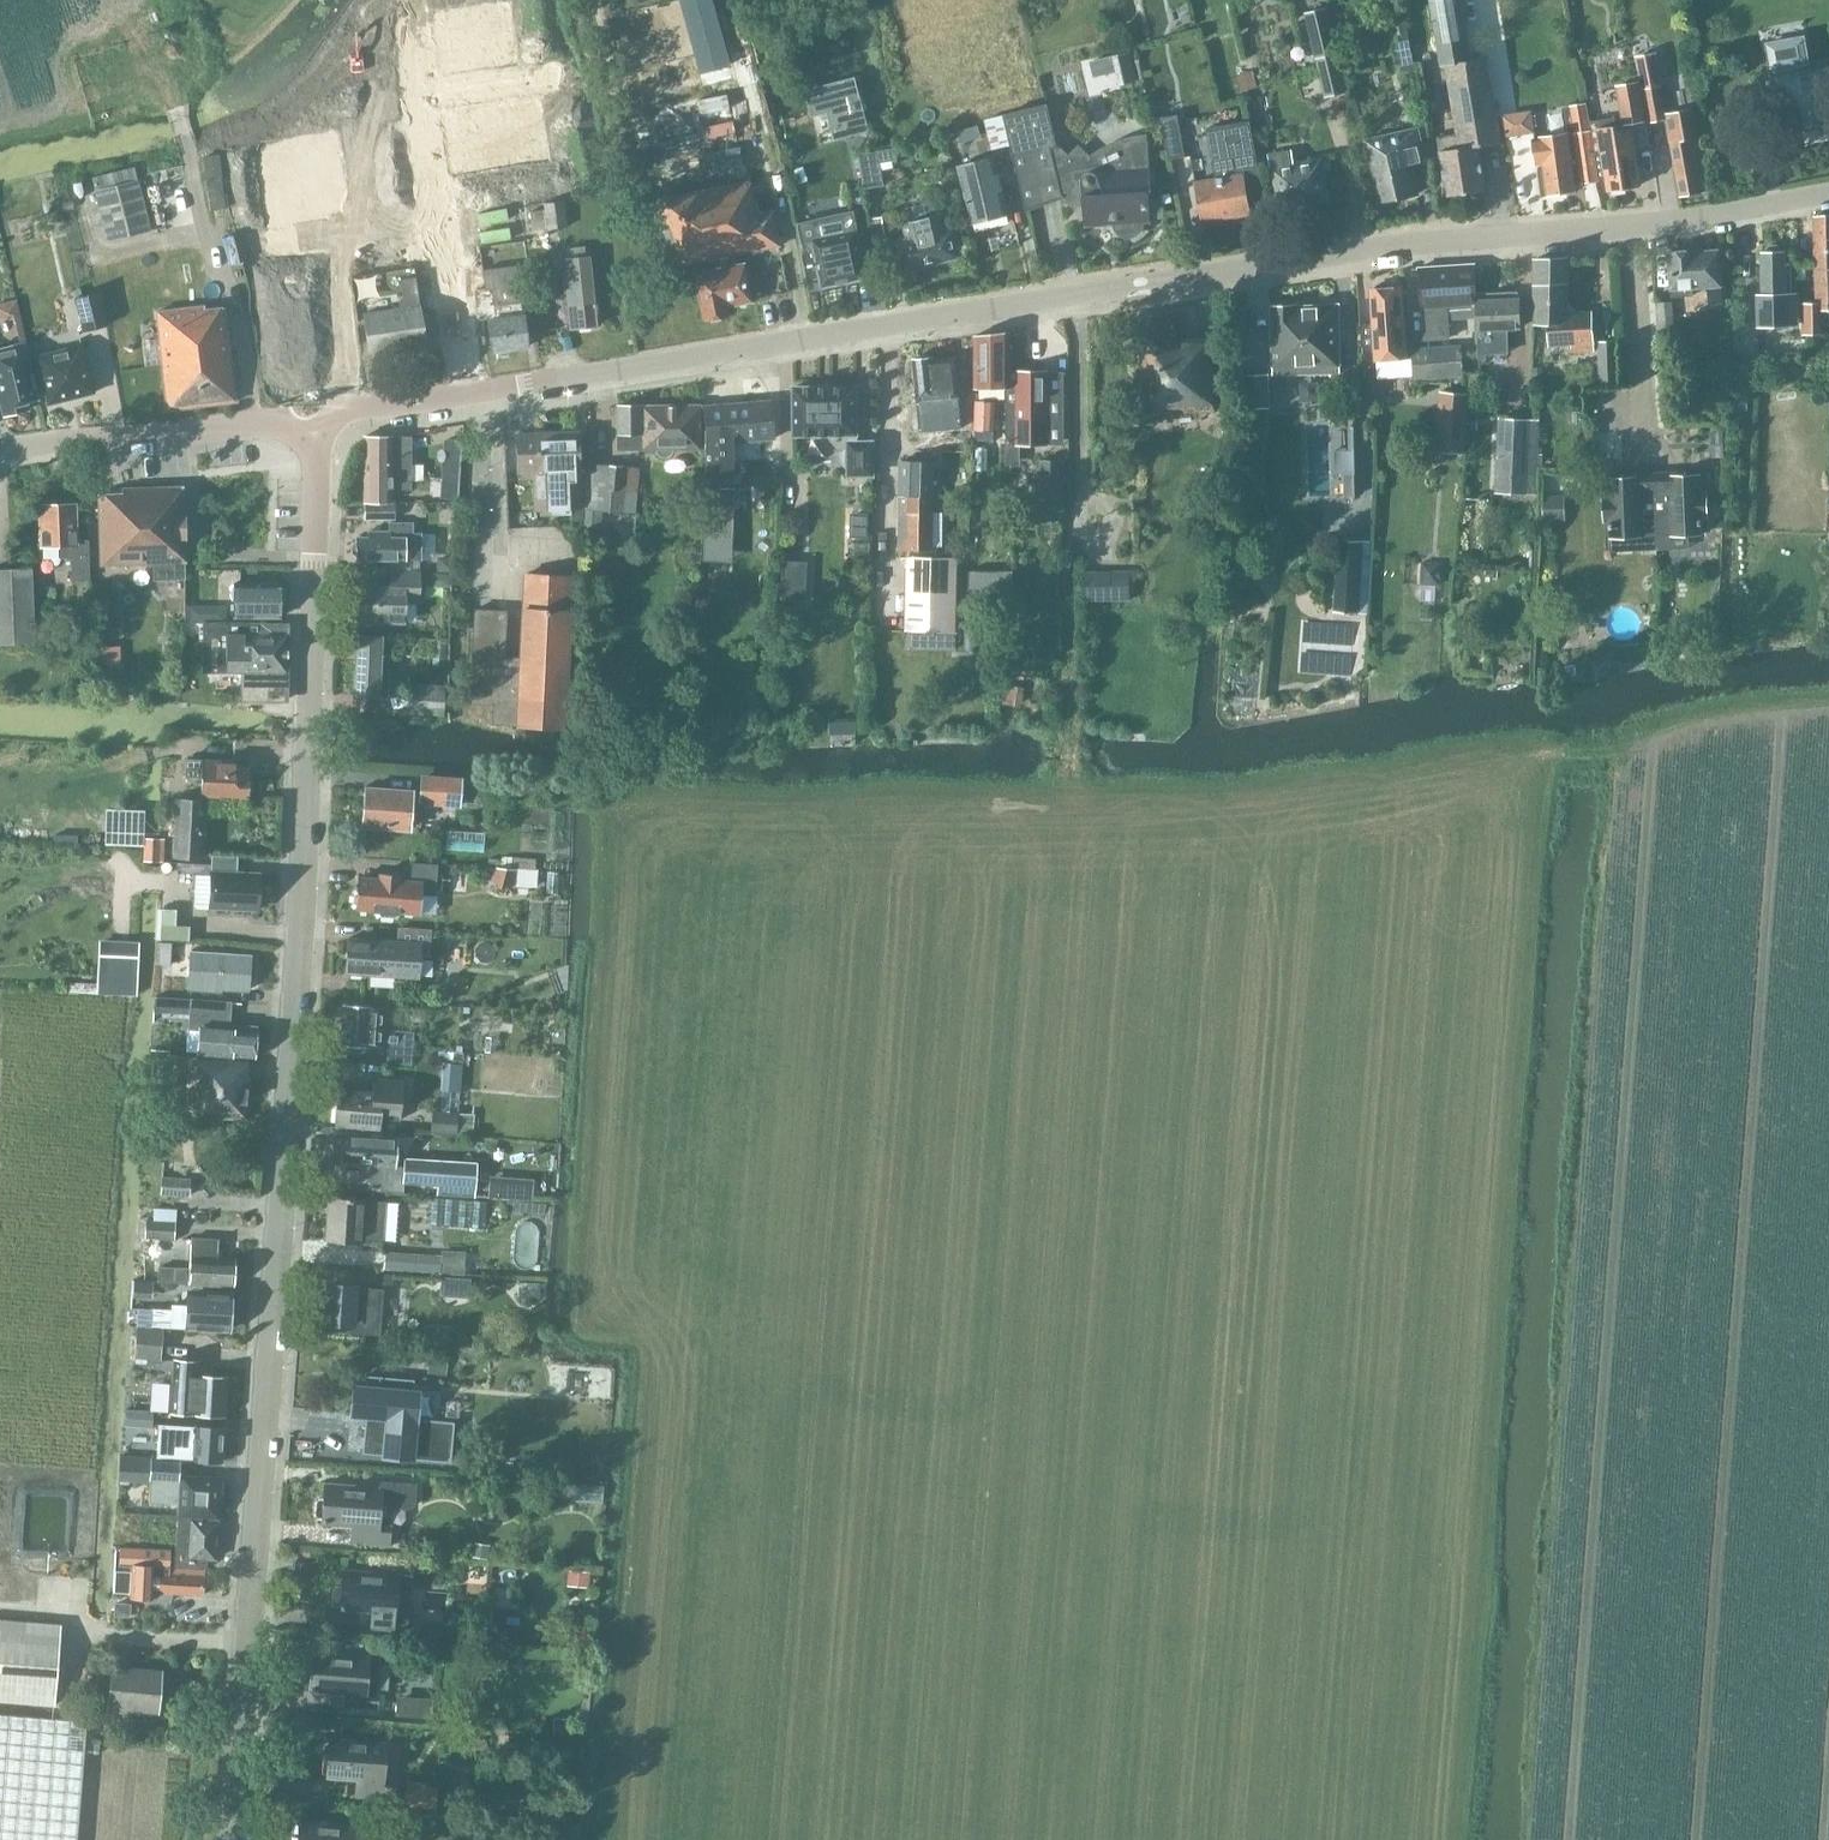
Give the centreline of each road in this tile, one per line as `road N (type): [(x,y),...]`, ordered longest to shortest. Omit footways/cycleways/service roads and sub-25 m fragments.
road 1 (tertiary): [(236,1839),(311,721),(313,434)]
road 2 (tertiary): [(473,391),(1469,237),(1828,204)]
road 3 (tertiary): [(0,446),(273,421),(313,434)]
road 4 (track): [(633,184),(596,0)]
road 5 (residential): [(442,209),(473,391)]
road 6 (residential): [(442,209),(269,234)]
road 7 (tertiary): [(313,434),(351,410),(473,391)]

